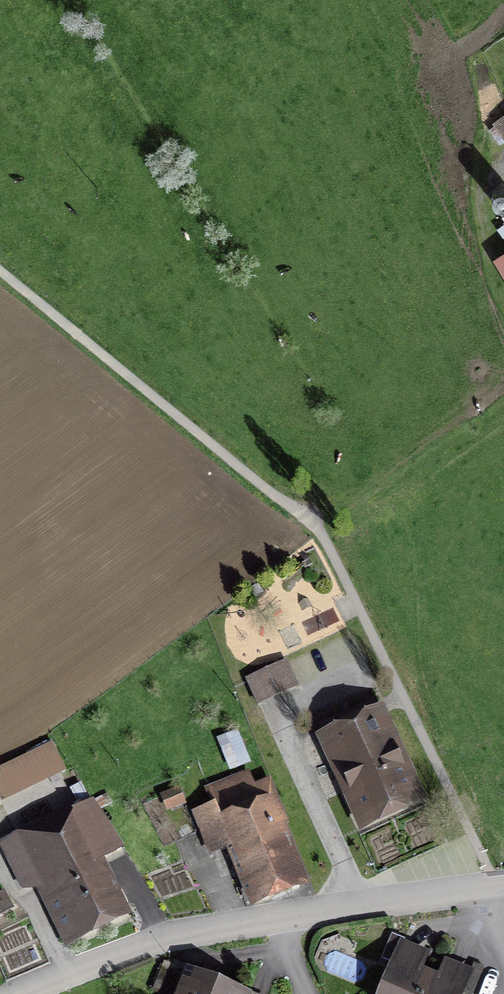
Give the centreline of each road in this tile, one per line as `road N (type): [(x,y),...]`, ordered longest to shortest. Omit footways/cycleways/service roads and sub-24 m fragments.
road 1 (track): [(0,273),(313,521),(486,866),(480,891)]
road 2 (residential): [(21,993),(168,936),(503,888)]
road 3 (track): [(313,521),(503,388)]

